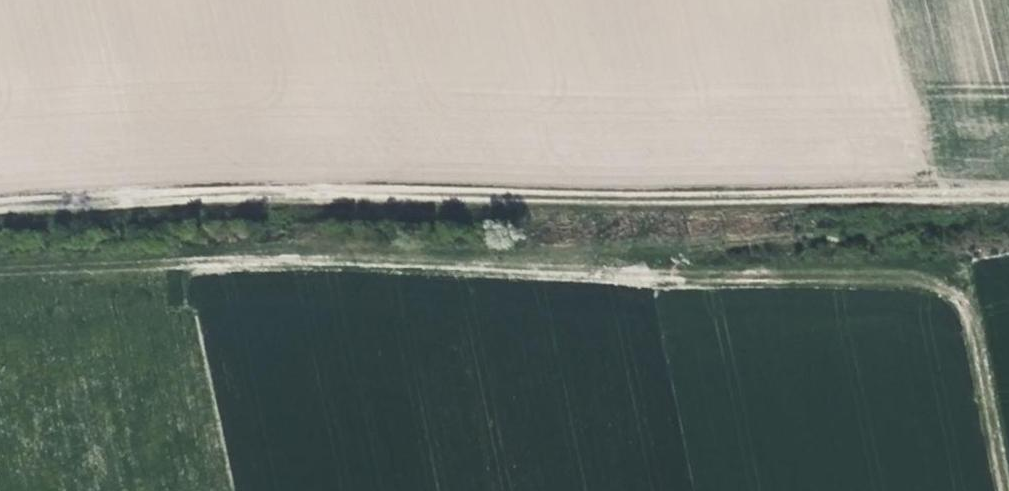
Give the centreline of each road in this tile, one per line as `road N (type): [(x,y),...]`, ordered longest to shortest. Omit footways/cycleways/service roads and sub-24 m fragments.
road 1 (track): [(1007,490),(973,320),(942,286),(328,259),(0,273)]
road 2 (track): [(0,204),(1008,193)]

